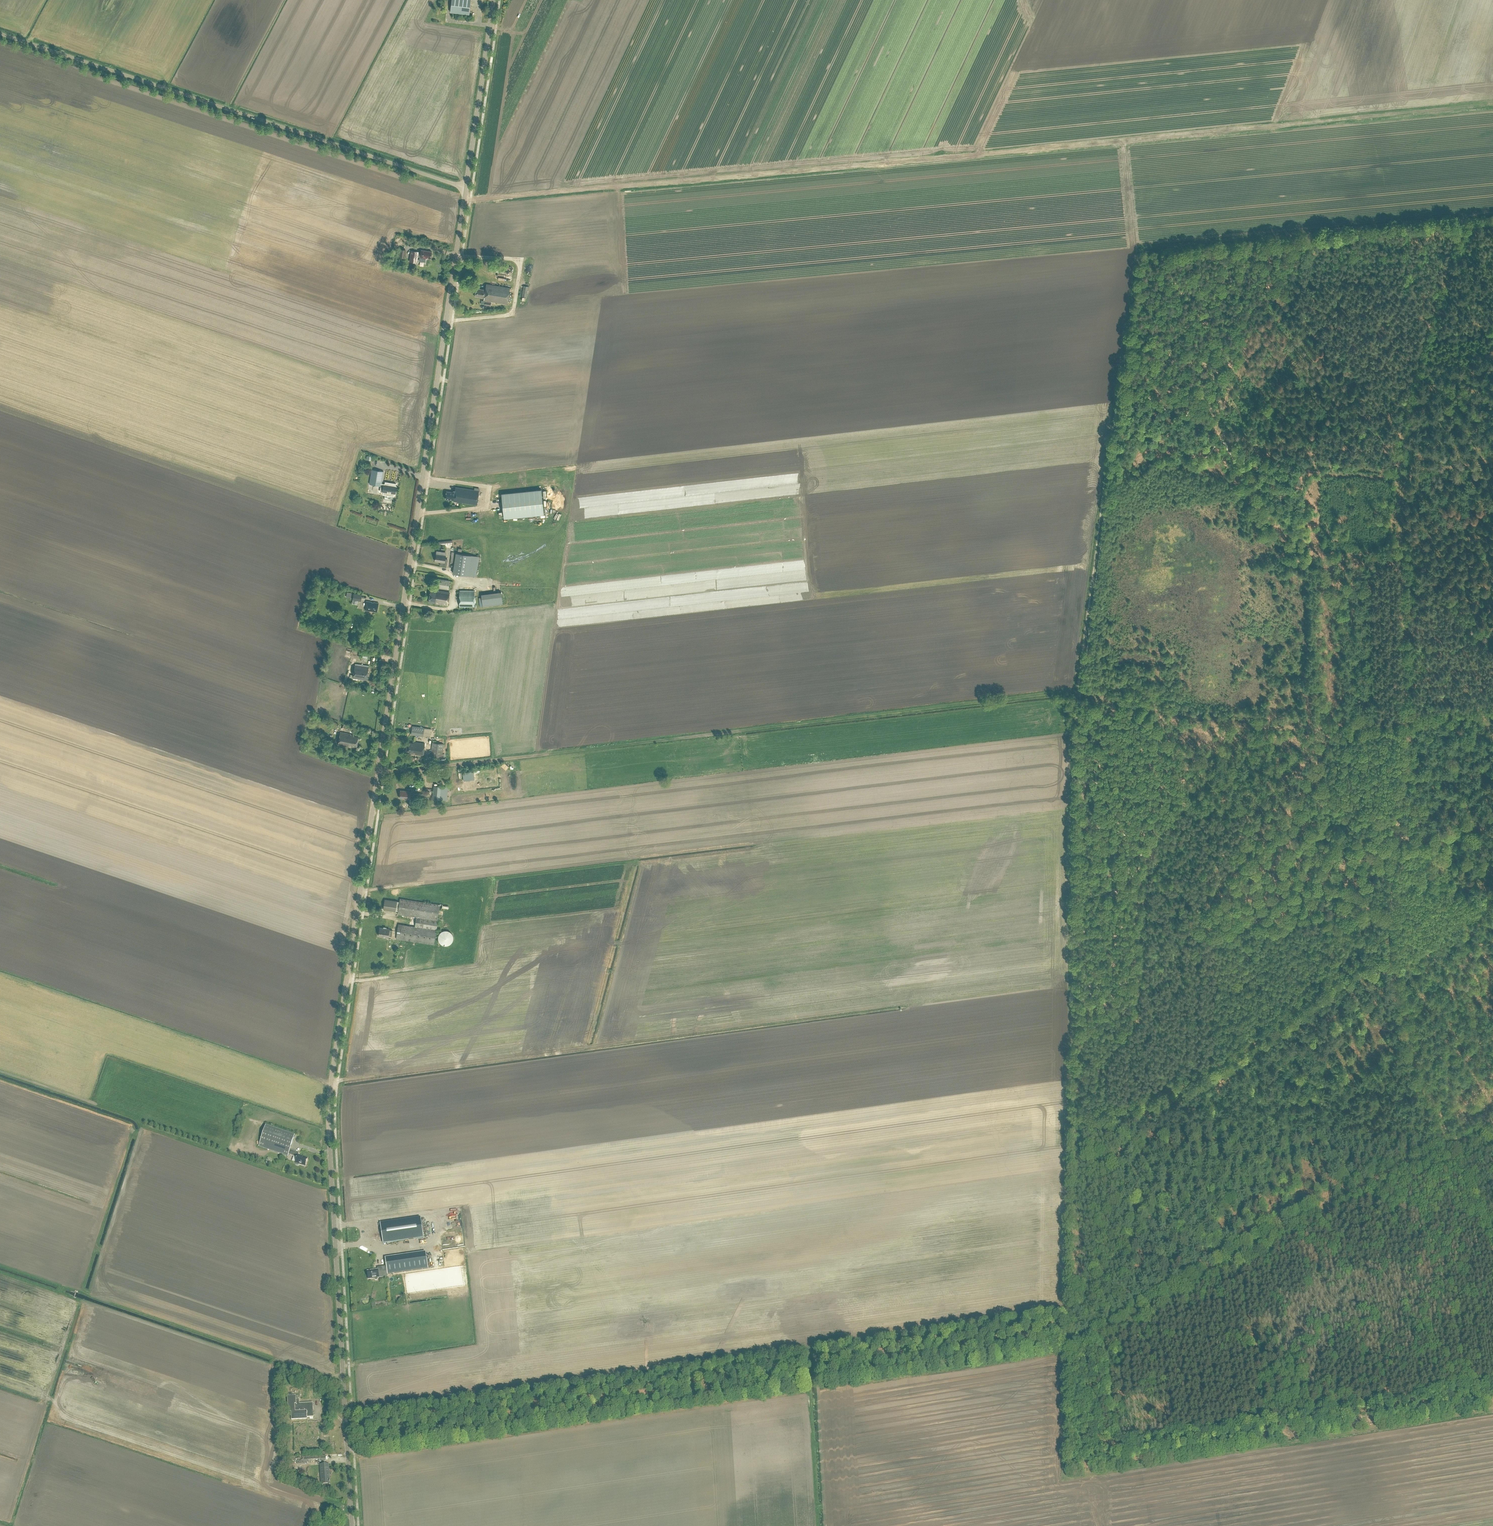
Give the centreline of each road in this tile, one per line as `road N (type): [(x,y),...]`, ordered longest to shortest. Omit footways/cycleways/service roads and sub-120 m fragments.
road 1 (tertiary): [(352,1525),(329,1102),(466,187)]
road 2 (track): [(1492,101),(470,199)]
road 3 (track): [(1392,945),(1408,786),(1404,436),(1462,217)]
road 4 (track): [(1068,1344),(354,1450)]
road 5 (track): [(378,772),(1078,691)]
road 6 (track): [(1076,707),(1142,249),(1265,237)]
road 7 (track): [(1492,1410),(1068,1477),(1068,1344)]
road 8 (unclassified): [(466,187),(0,33)]
road 9 (track): [(1392,945),(1336,974),(1263,1034),(1184,1080),(1071,1117)]
road 10 (track): [(1395,1172),(1143,1316),(1087,1339)]
road 11 (track): [(1068,1323),(1072,1014)]
road 12 (track): [(1072,1014),(1074,731)]
road 13 (track): [(1265,237),(1492,215)]
road 14 (track): [(1453,1148),(1419,1066),(1394,968)]
road 15 (tertiary): [(466,187),(493,0)]
road 16 (track): [(1492,902),(1417,960),(1394,968)]

